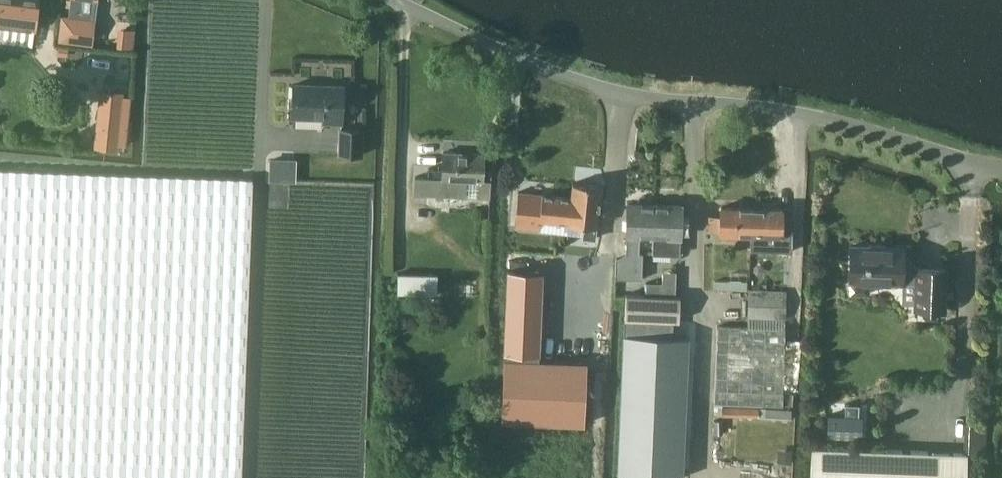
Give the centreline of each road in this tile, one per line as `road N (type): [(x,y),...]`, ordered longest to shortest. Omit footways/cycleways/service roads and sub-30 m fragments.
road 1 (unclassified): [(1001,166),(828,117),(624,96),(396,0)]
road 2 (track): [(246,477),(270,0)]
road 3 (track): [(594,477),(604,254)]

